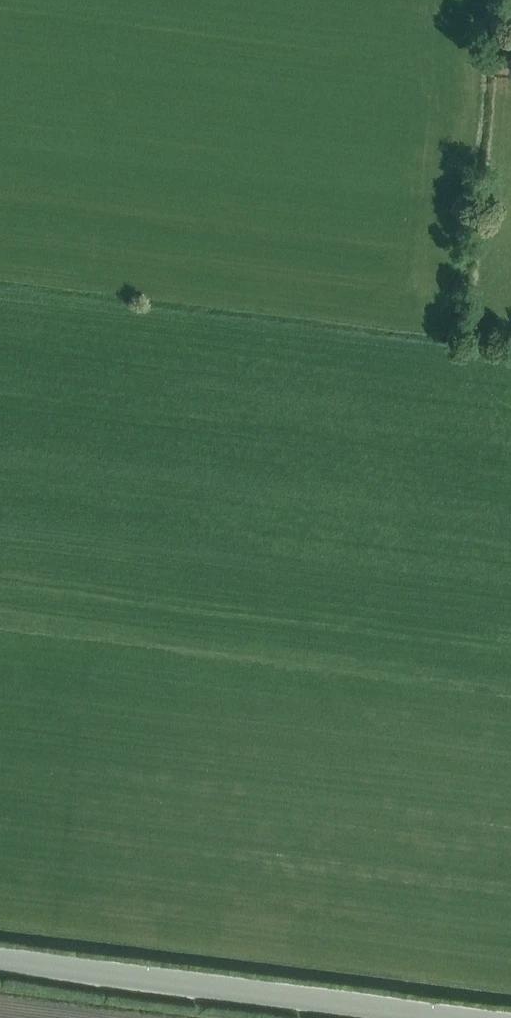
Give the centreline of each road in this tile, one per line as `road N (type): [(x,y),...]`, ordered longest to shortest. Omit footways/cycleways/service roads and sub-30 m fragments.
road 1 (unclassified): [(0,959),(459,1017)]

